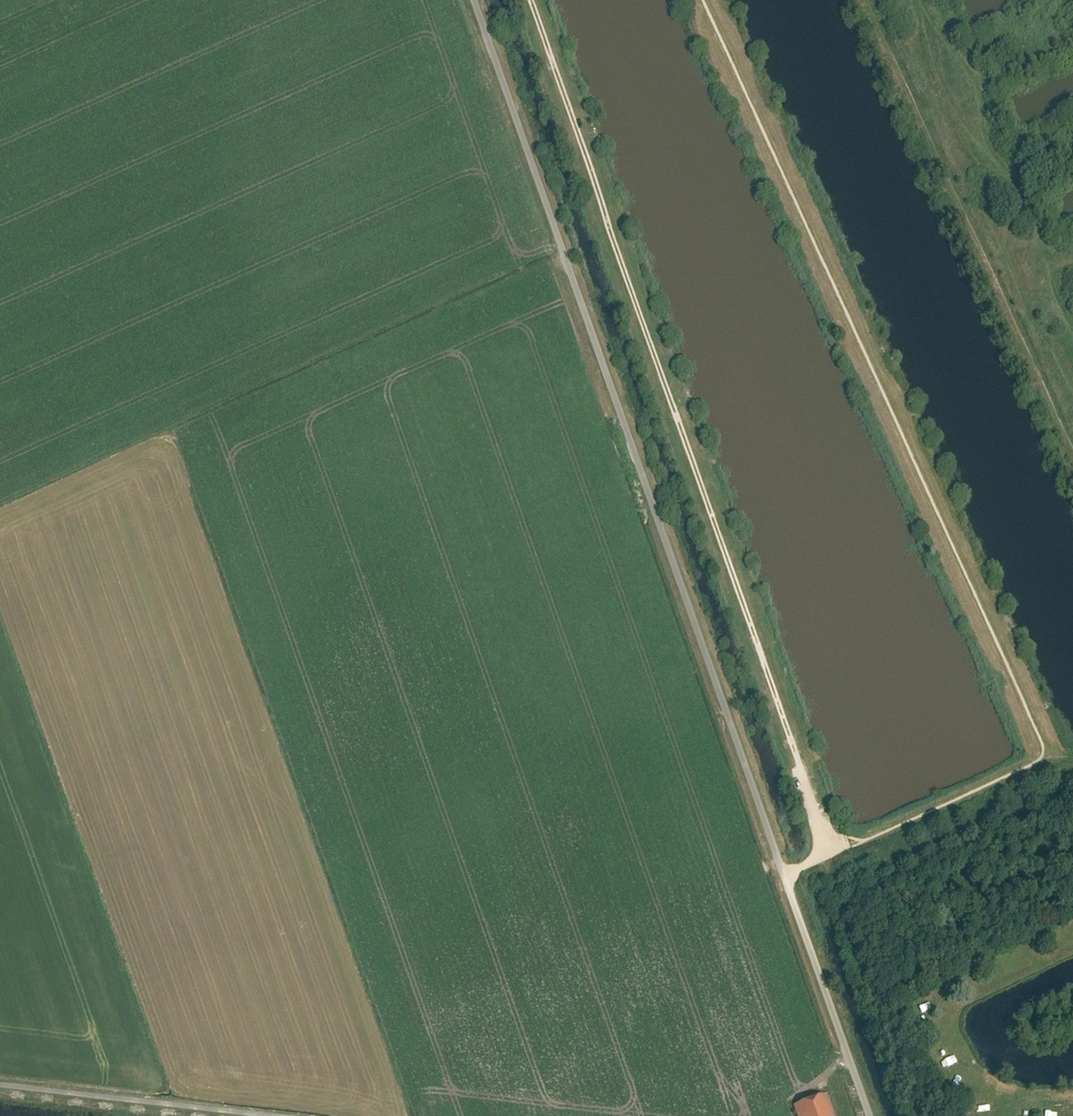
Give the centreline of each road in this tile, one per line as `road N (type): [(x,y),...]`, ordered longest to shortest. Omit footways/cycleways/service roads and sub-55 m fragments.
road 1 (unclassified): [(868,1115),(474,0)]

